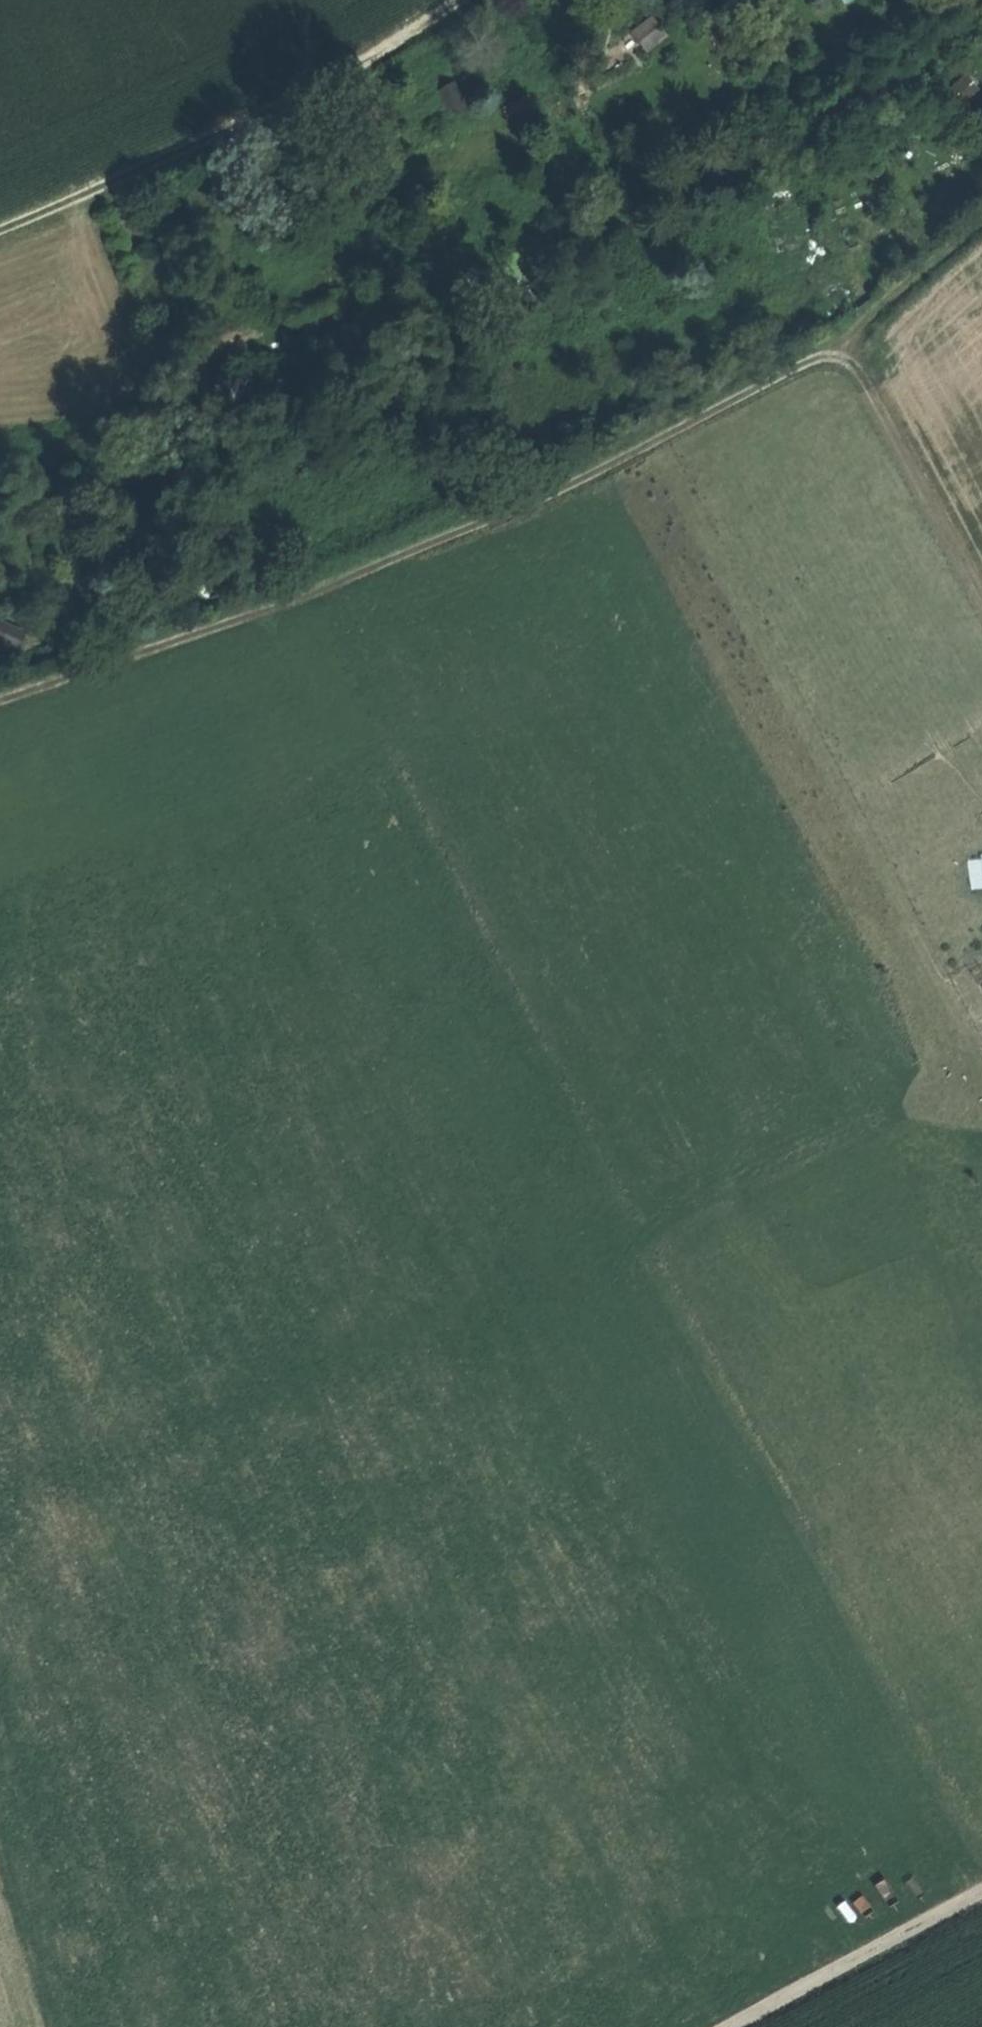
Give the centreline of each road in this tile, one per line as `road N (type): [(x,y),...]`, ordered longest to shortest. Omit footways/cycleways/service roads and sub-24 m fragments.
road 1 (track): [(981,219),(880,304),(840,355),(530,509),(176,648),(0,708)]
road 2 (track): [(0,229),(260,122),(461,0)]
road 3 (track): [(981,603),(840,355)]
road 4 (track): [(981,1899),(736,2026)]

